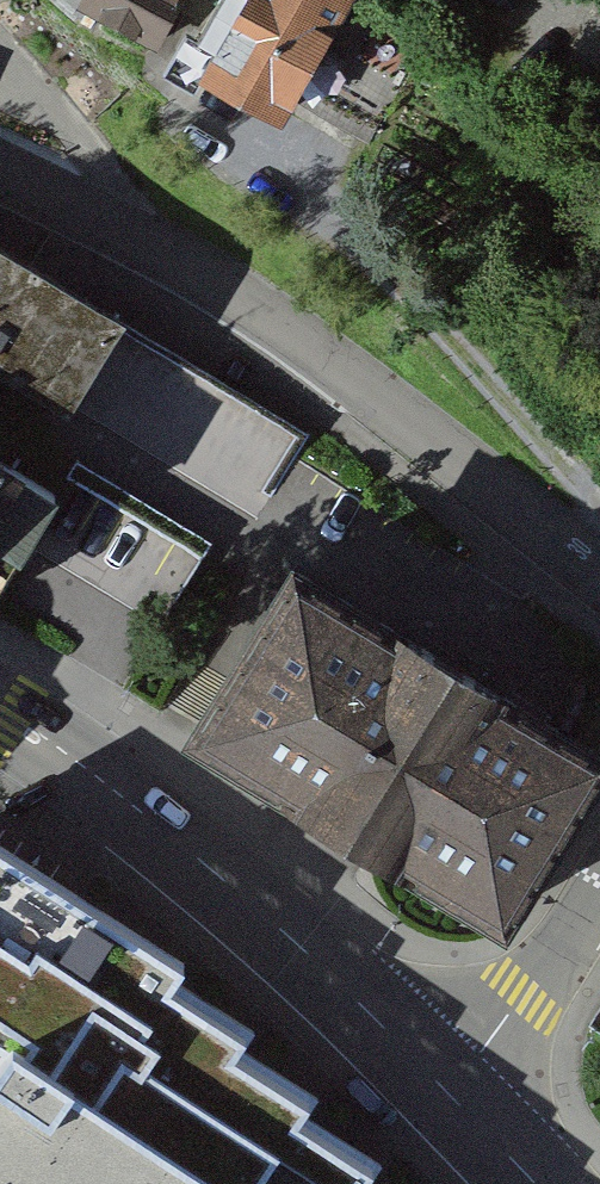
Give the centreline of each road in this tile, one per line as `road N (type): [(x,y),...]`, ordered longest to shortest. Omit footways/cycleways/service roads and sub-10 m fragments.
road 1 (residential): [(599,573),(344,370),(196,272),(0,176)]
road 2 (tertiary): [(0,716),(133,806),(315,959),(443,1088)]
road 3 (residential): [(599,885),(526,995),(443,1088)]
road 4 (tertiary): [(443,1088),(538,1183)]

